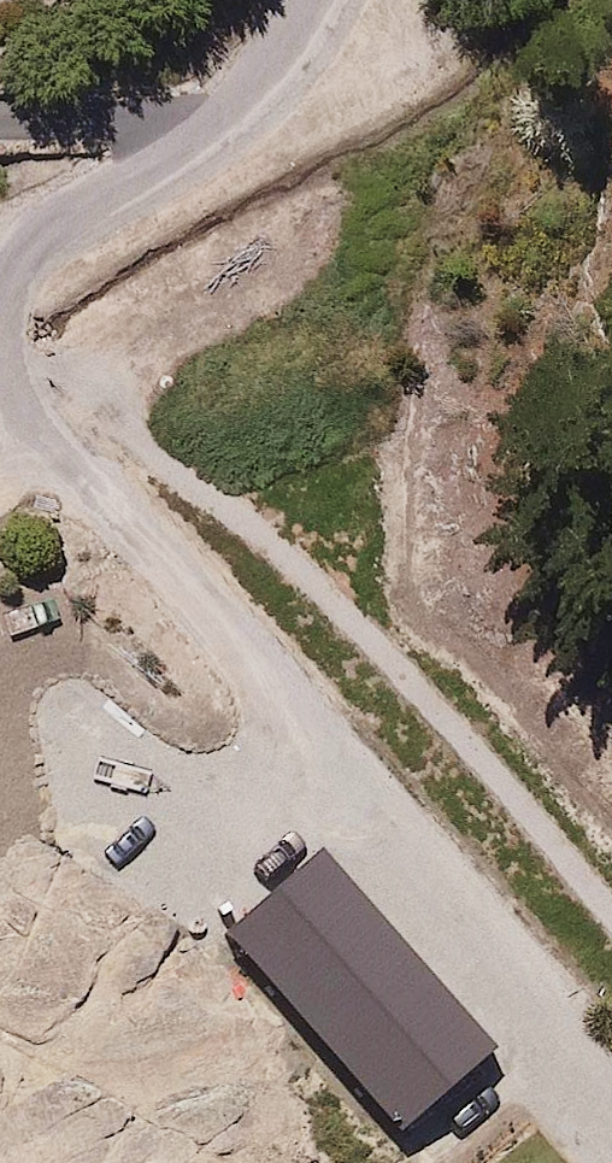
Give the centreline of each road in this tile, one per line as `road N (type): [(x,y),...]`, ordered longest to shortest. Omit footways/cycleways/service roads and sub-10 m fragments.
road 1 (residential): [(611,1081),(116,524),(5,347),(5,280)]
road 2 (track): [(5,347),(293,561),(417,683),(611,914)]
road 3 (residential): [(347,0),(295,63),(125,189),(33,242),(5,280)]

